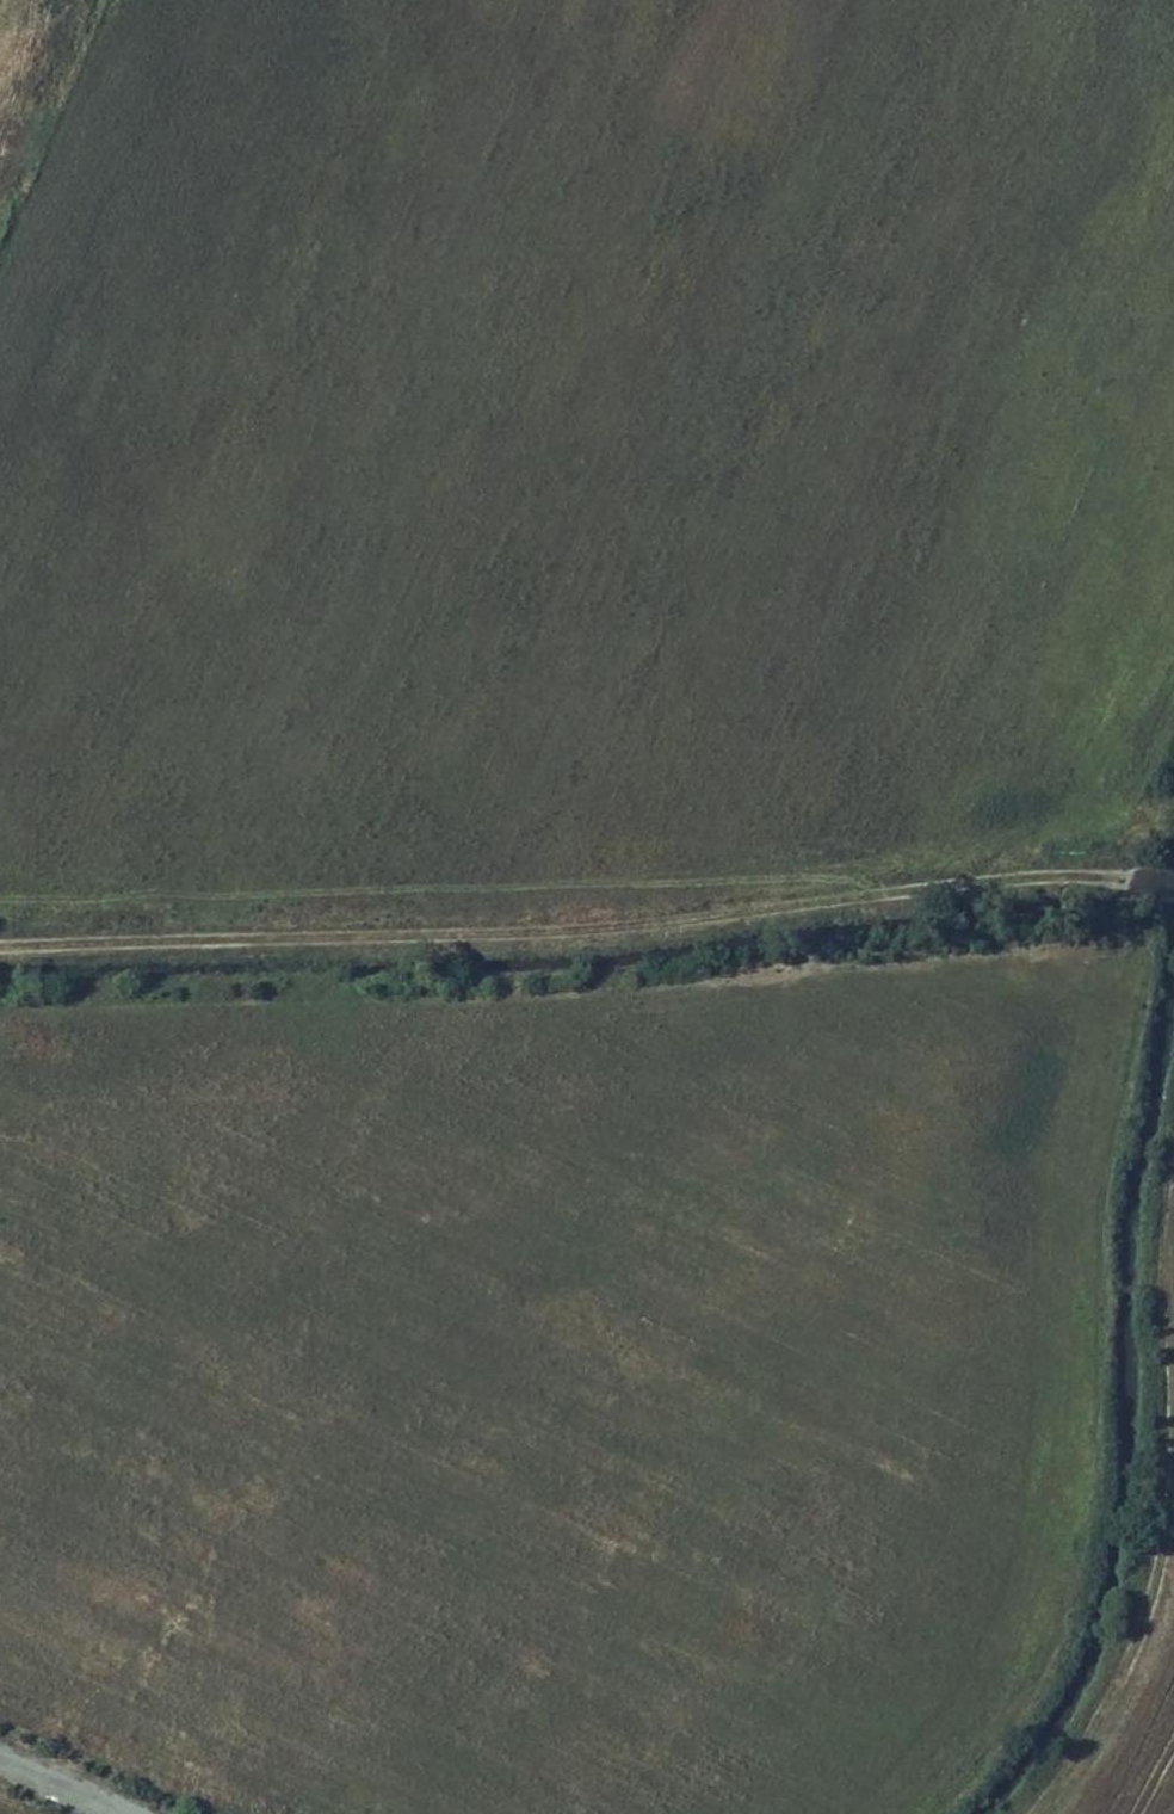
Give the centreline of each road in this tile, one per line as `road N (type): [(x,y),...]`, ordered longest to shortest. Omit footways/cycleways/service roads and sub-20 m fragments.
road 1 (track): [(0,953),(573,944),(1173,862)]
road 2 (track): [(0,1746),(145,1813)]

